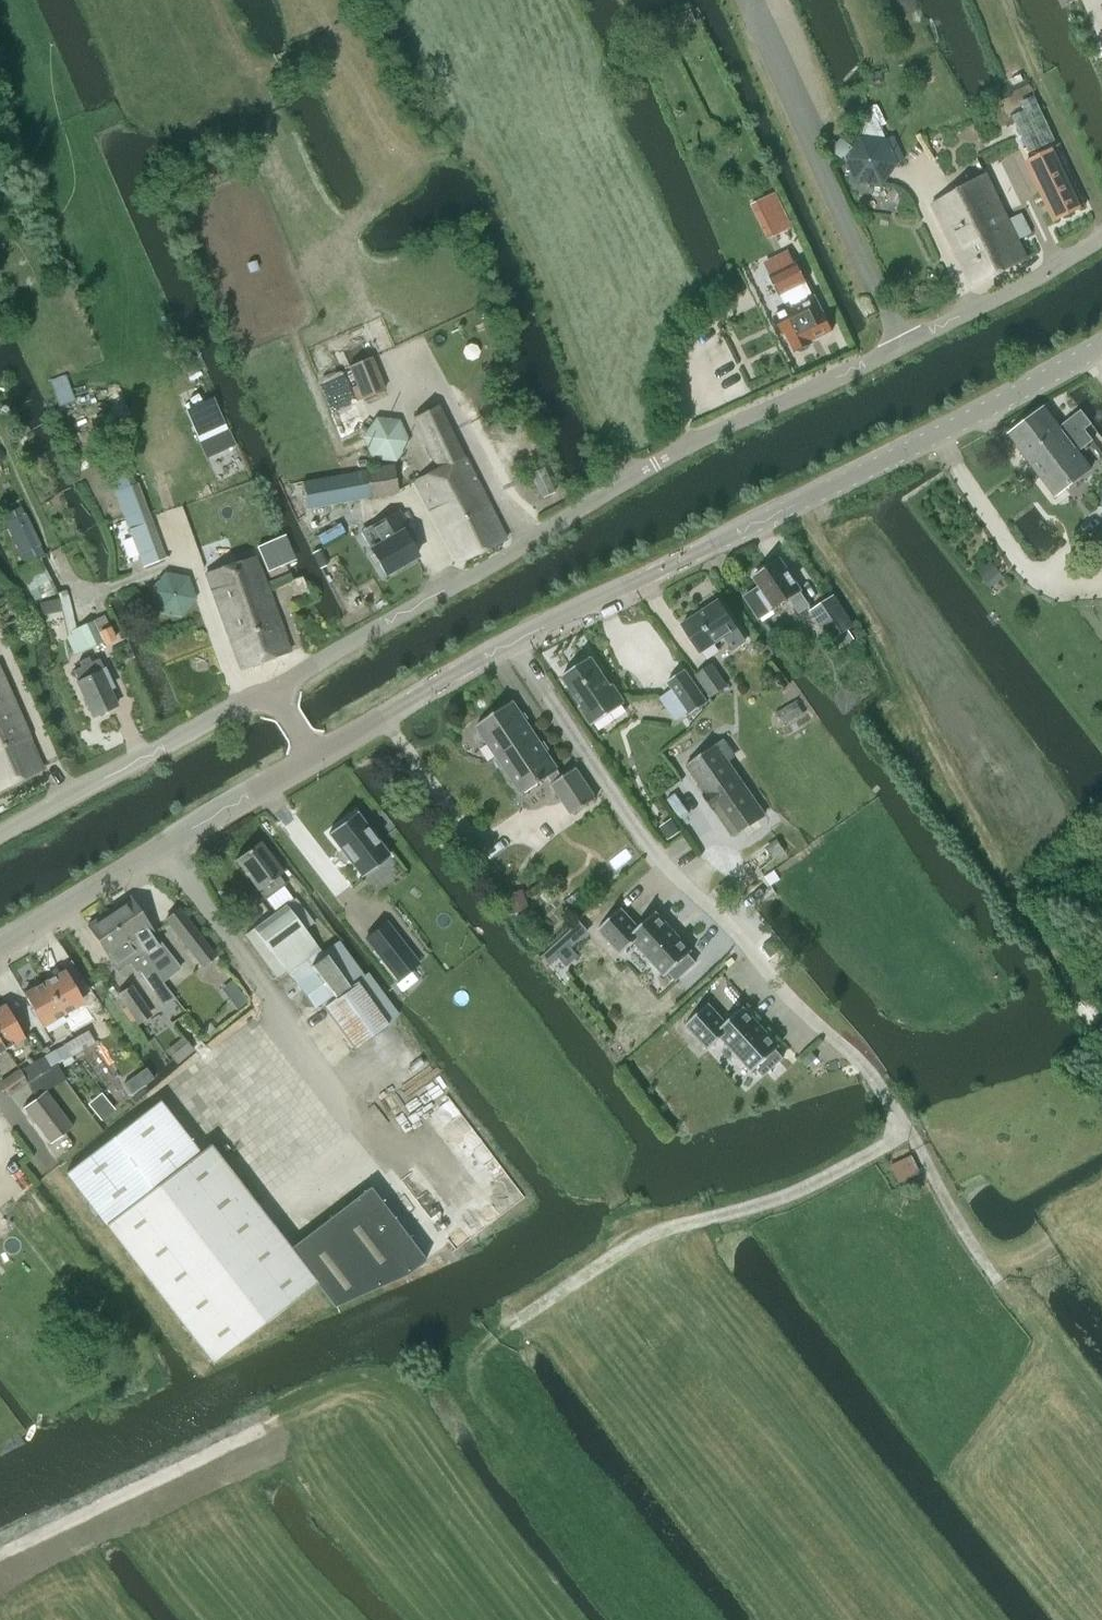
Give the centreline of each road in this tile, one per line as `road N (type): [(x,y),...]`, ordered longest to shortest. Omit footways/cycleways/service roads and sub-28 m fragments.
road 1 (residential): [(278,689),(654,464),(971,314),(1101,236)]
road 2 (tertiary): [(313,756),(519,639),(1101,347)]
road 3 (track): [(1080,996),(800,501)]
road 4 (track): [(909,1130),(780,1200),(617,1250),(509,1325)]
road 5 (tertiary): [(0,947),(313,756)]
road 6 (residential): [(0,839),(278,689)]
road 7 (track): [(862,1064),(999,1283)]

